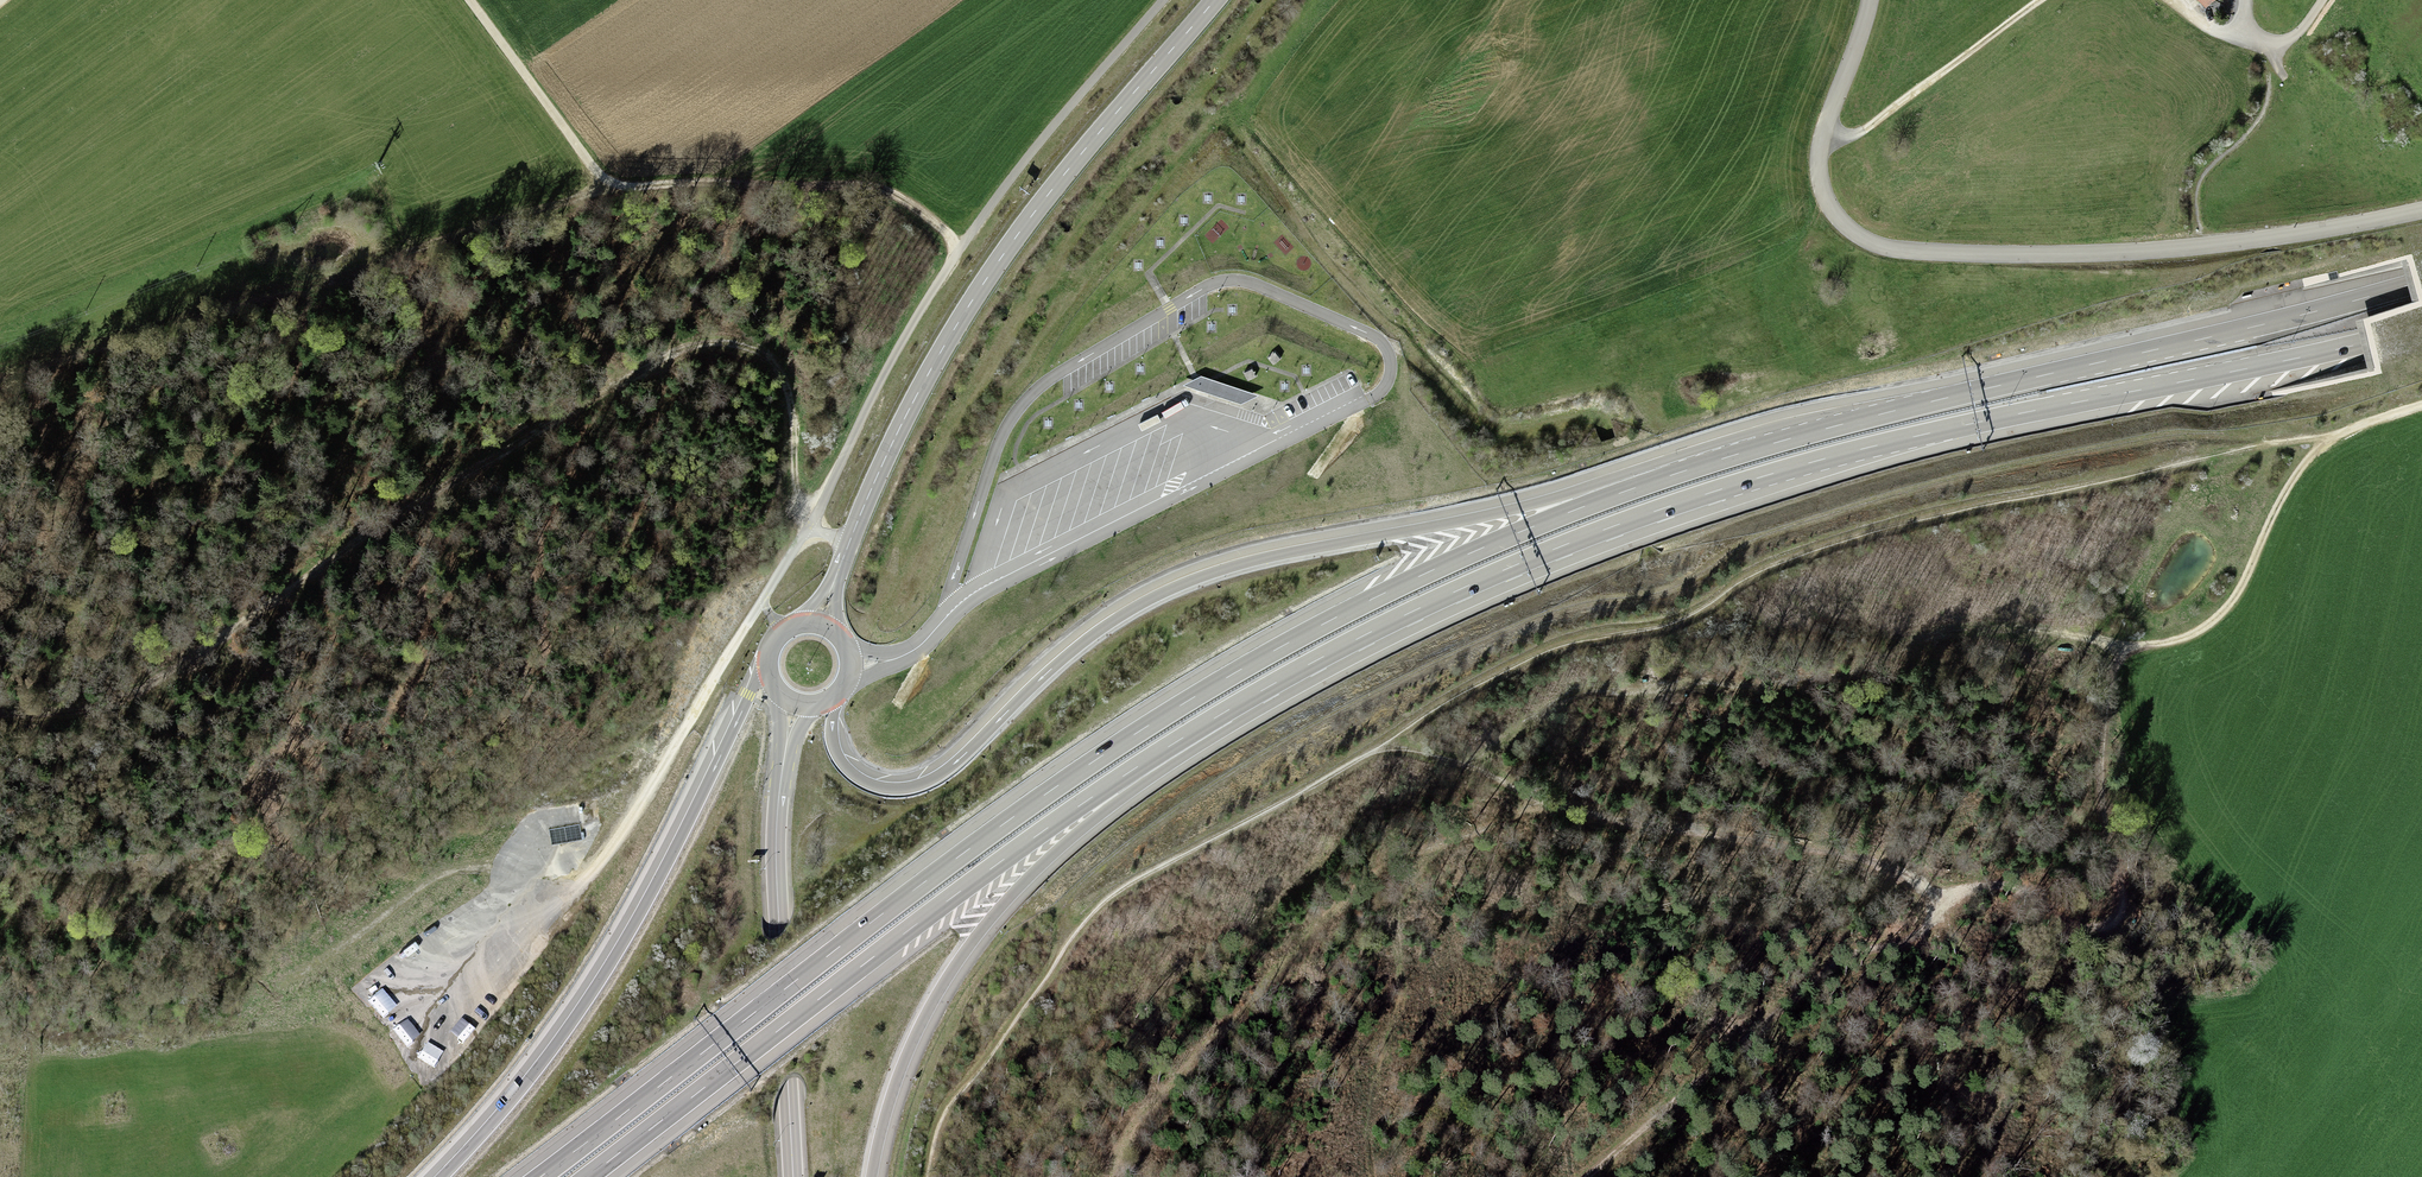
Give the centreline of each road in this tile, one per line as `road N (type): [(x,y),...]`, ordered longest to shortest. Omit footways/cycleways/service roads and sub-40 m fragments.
road 1 (track): [(0,711),(115,703),(519,441),(681,350),(716,342),(778,362),(793,412),(797,497),(810,528),(908,326),(961,246),(1046,130),(1163,0)]
road 2 (motorway): [(1678,473),(1379,598),(1139,735),(1011,821),(541,1176)]
road 3 (motorway): [(1230,709),(1395,618),(1502,571),(1751,479),(2421,327)]
road 4 (motorway): [(1678,473),(1615,479),(1530,505),(1252,561),(1158,595),(1067,655),(965,755),(910,788),(875,785),(843,764),(834,700)]
road 5 (motorway): [(589,1176),(978,880),(1230,709)]
road 6 (motorway): [(2421,281),(1799,435),(1678,473)]
road 7 (secondary): [(823,625),(873,485),(925,377),(1008,249),(1215,0)]
road 8 (track): [(1193,146),(1212,119),(1227,121),(1312,242),(1455,401),(1499,430),(1603,418),(1649,549)]
road 9 (track): [(2129,648),(1994,626),(1842,636),(1747,656),(1660,690),(1598,684),(1545,705),(1469,765)]
road 10 (motorway): [(769,658),(592,994),(534,1073),(438,1176)]
road 11 (motorway): [(872,1176),(899,1075),(969,946),(1058,850),(1212,738),(1230,709)]
road 12 (track): [(471,0),(607,183),(863,184),(899,198),(961,246)]
road 13 (track): [(1941,897),(1860,858),(1596,818),(1469,765)]
road 14 (secondary): [(794,1176),(776,842),(796,704)]
road 15 (track): [(2129,648),(2107,694),(2101,772),(2123,888),(2120,920),(2083,929),(2003,885),(1941,897)]
road 16 (track): [(1941,897),(1922,933),(1835,965),(1586,1176)]
road 17 (track): [(2421,405),(2322,444),(2295,477),(2231,605),(2184,640),(2129,648)]
road 18 (track): [(1821,147),(1856,134),(2040,0)]
road 19 (residential): [(2323,0),(2298,33),(2263,44),(2247,33),(2244,0)]

